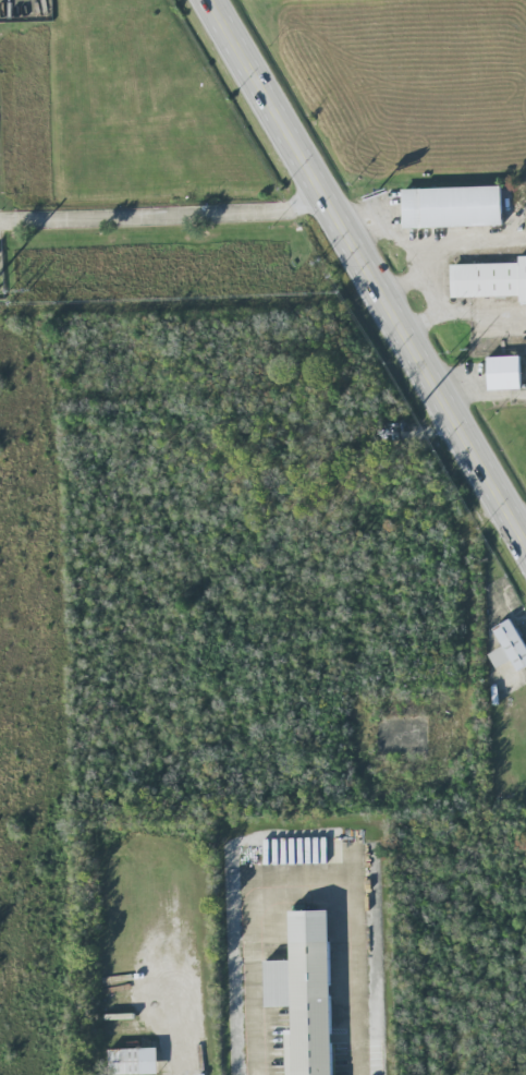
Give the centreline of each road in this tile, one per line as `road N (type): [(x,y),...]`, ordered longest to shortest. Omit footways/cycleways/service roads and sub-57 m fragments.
road 1 (primary): [(525,529),(209,0)]

